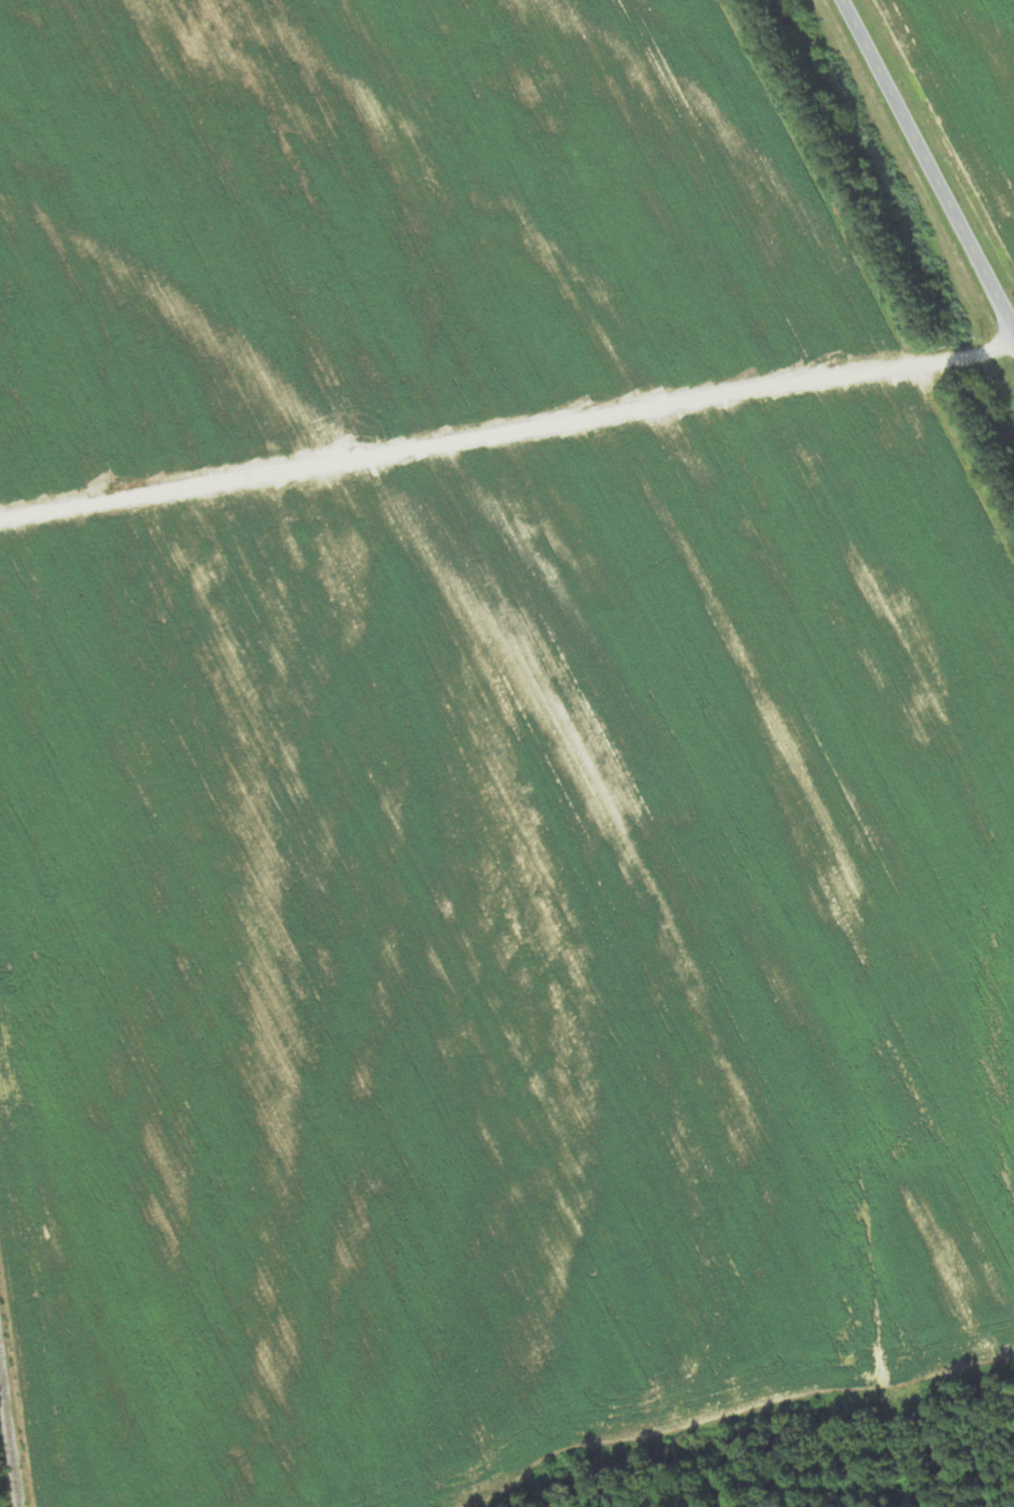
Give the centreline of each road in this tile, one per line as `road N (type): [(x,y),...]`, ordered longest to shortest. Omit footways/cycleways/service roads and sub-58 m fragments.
road 1 (track): [(0,521),(1013,346)]
road 2 (secondary): [(1013,328),(843,0)]

